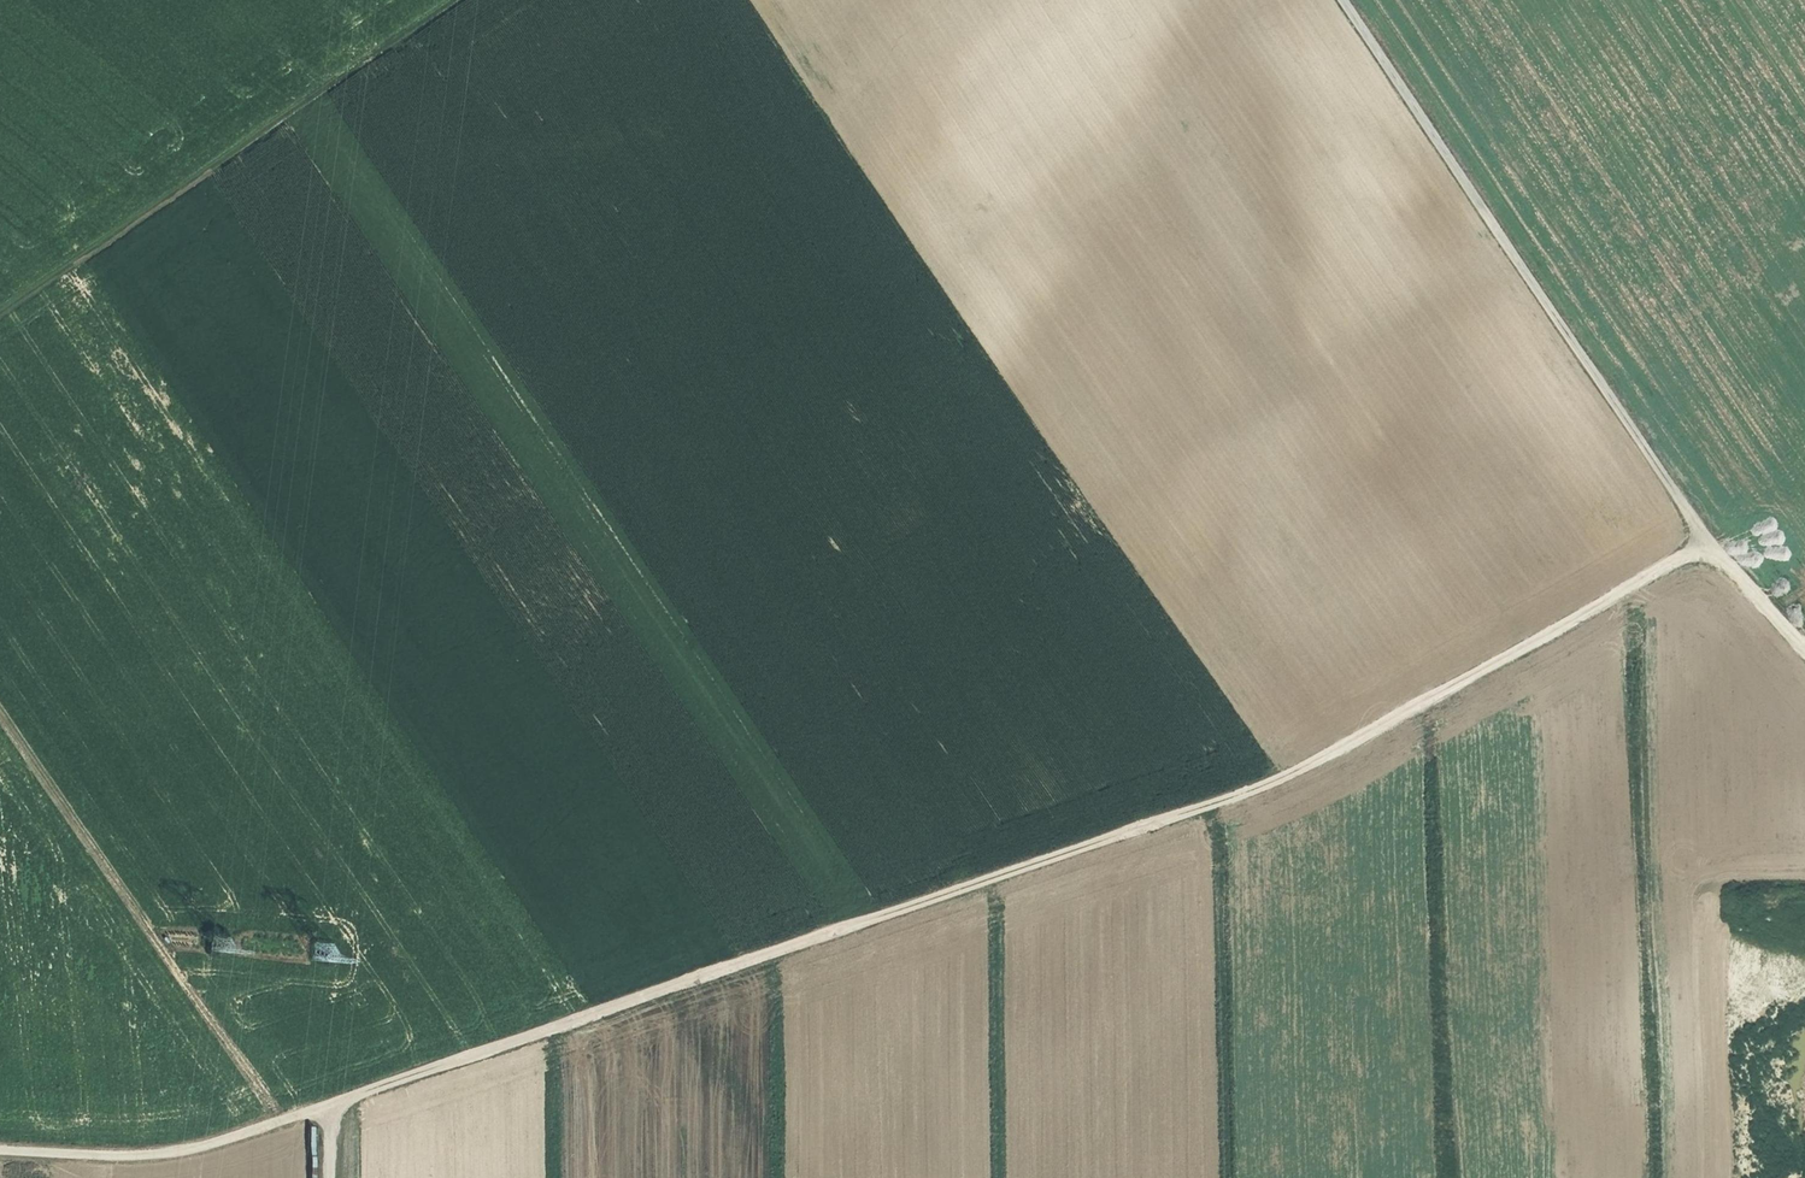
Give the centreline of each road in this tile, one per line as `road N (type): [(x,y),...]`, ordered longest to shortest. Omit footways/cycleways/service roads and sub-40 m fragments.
road 1 (track): [(0,1152),(146,1156),(203,1148),(1219,805),(1710,543)]
road 2 (track): [(1804,652),(1710,543),(1342,0)]
road 3 (track): [(450,0),(0,318)]

